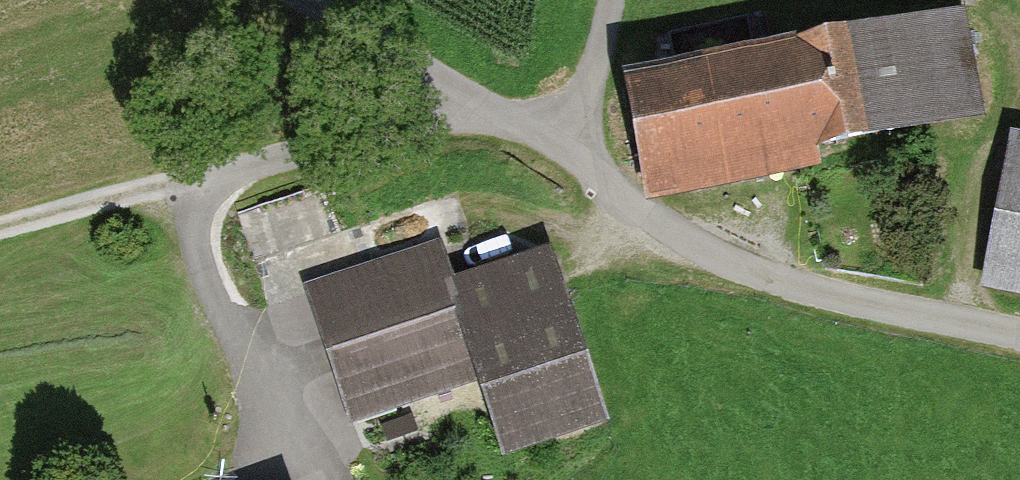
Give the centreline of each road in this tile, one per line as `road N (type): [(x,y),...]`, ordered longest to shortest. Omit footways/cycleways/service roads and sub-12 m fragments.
road 1 (unclassified): [(1019,333),(760,275),(645,224),(572,139)]
road 2 (track): [(0,228),(481,103)]
road 3 (unclassified): [(572,139),(481,103),(295,0)]
road 4 (unclassified): [(613,0),(572,139)]

